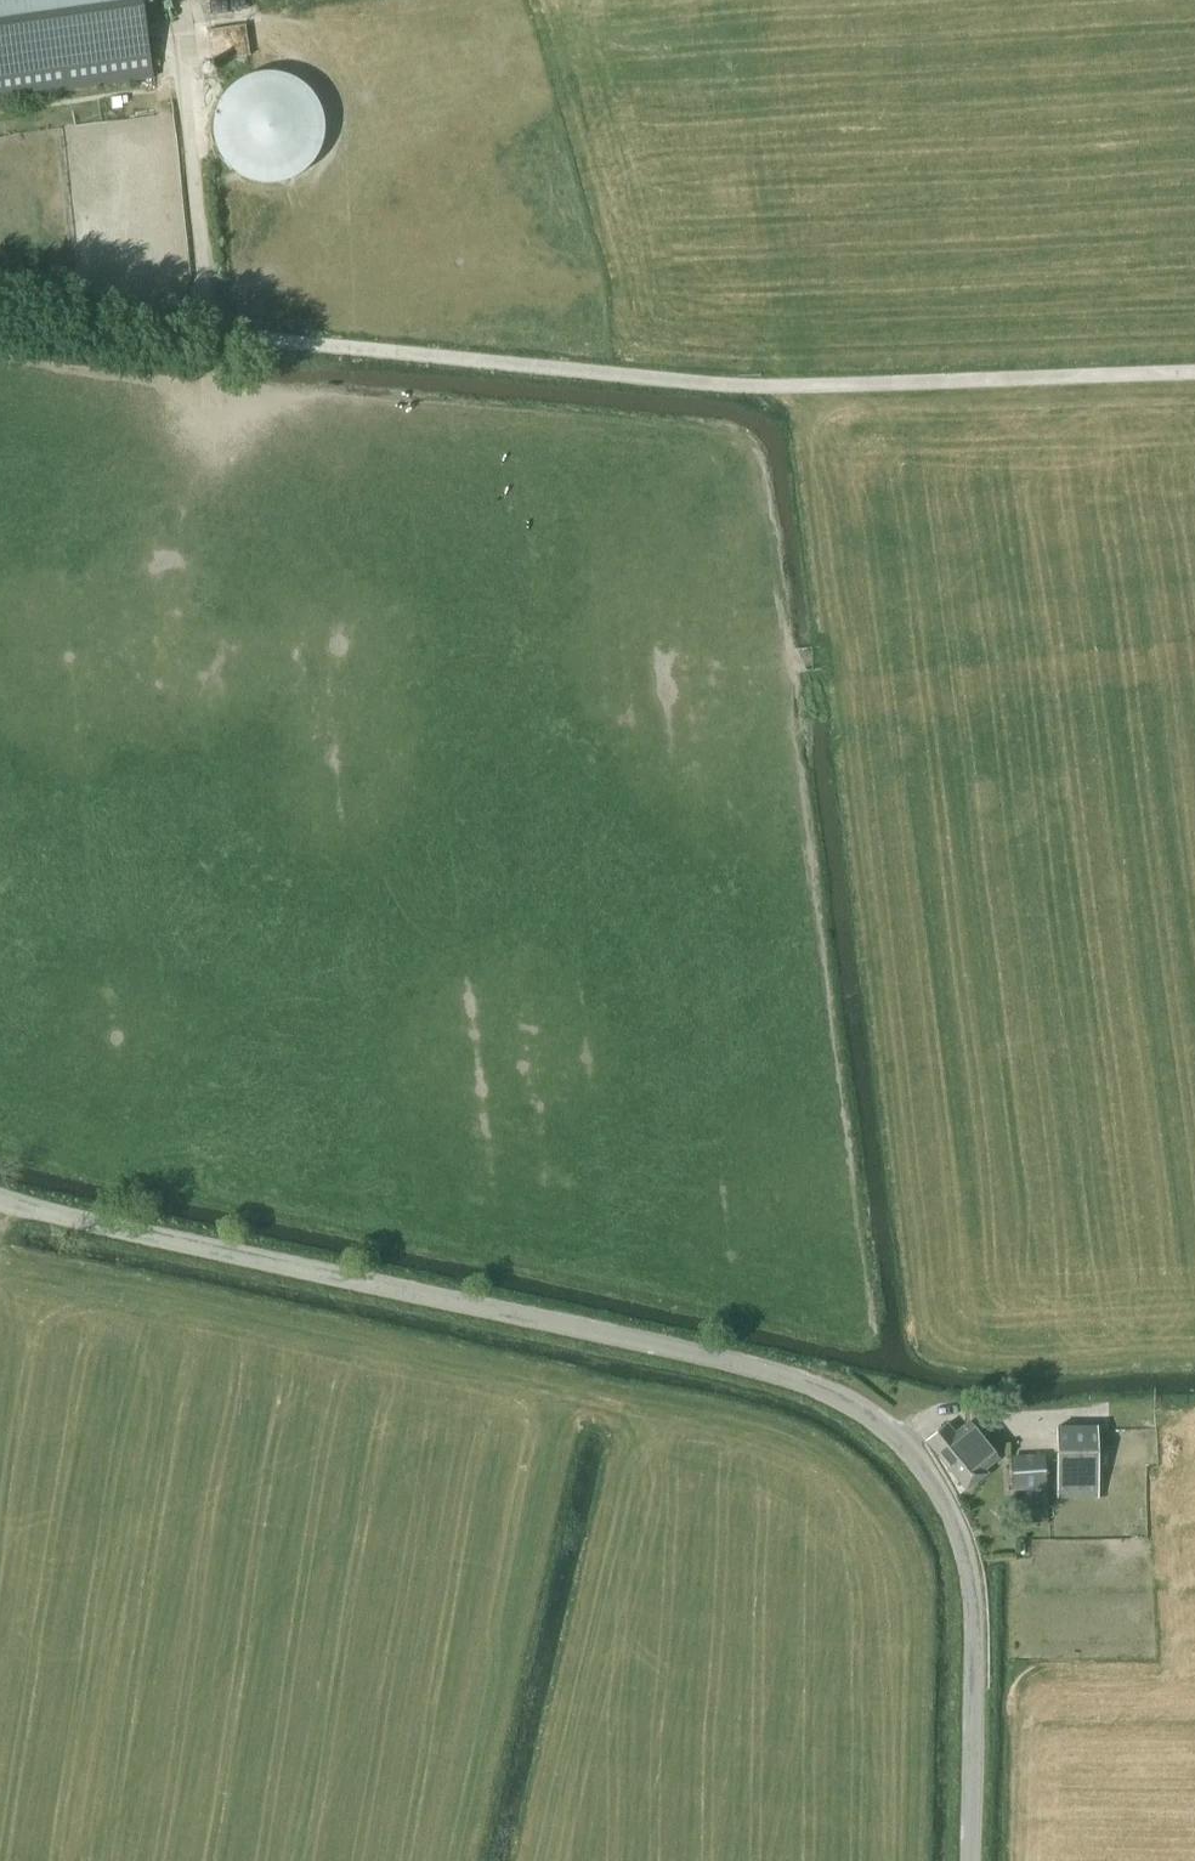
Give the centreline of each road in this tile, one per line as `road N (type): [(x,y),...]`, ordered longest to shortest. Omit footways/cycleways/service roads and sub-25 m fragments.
road 1 (tertiary): [(971,1860),(972,1576),(941,1494),(908,1448),(867,1413),(754,1367),(0,1199)]
road 2 (track): [(1194,373),(741,385),(0,309)]

